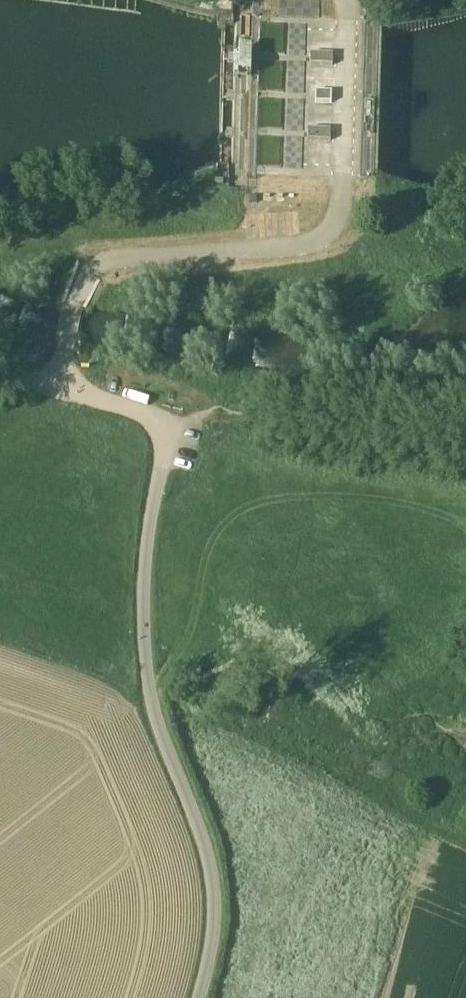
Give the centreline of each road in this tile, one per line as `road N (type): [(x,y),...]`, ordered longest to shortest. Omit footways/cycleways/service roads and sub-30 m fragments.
road 1 (unclassified): [(200,997),(211,962),(216,881),(139,668),(139,593),(167,431),(156,419),(63,389),(68,347)]
road 2 (track): [(465,433),(223,415),(156,419)]

